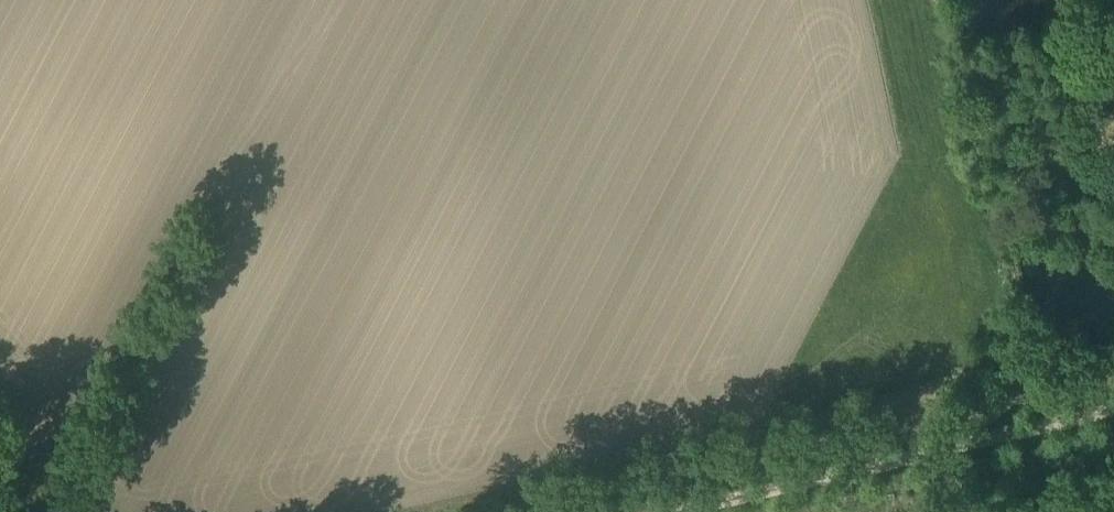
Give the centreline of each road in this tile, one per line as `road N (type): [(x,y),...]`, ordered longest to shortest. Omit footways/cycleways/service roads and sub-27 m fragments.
road 1 (track): [(1113,408),(681,511)]

